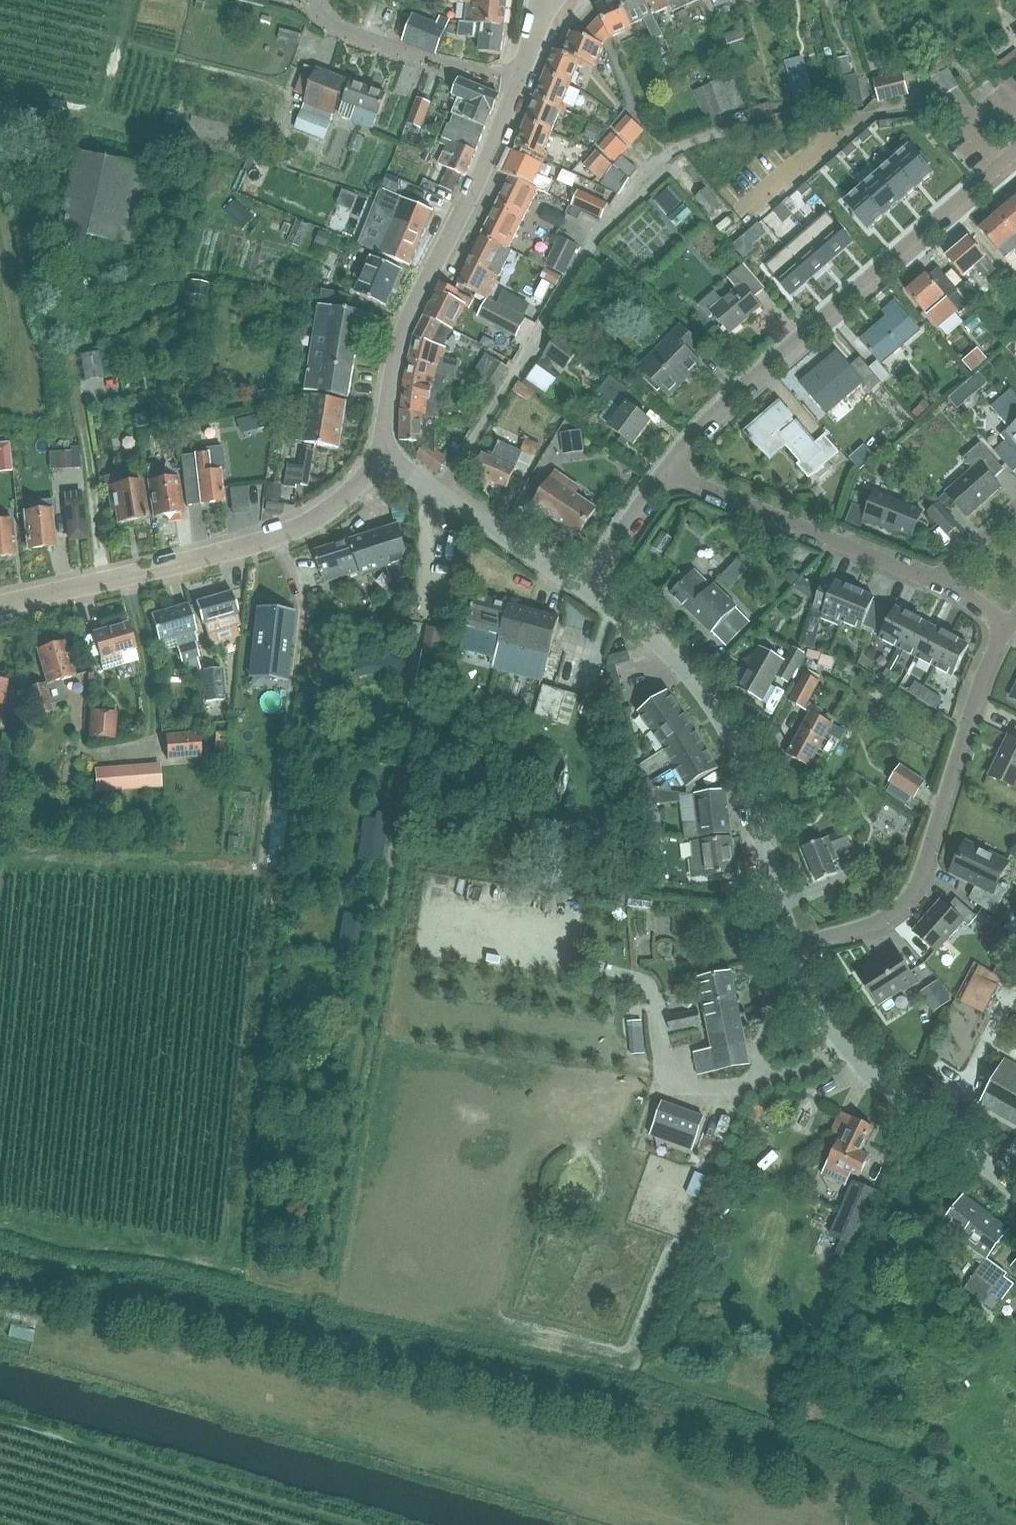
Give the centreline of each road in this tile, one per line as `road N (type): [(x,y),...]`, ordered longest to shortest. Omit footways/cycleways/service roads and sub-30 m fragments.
road 1 (residential): [(671,464),(775,359),(1015,149)]
road 2 (residential): [(585,587),(649,630),(709,694),(736,748),(792,949)]
road 3 (tertiary): [(0,605),(259,547),(345,498),(385,455)]
road 4 (tertiary): [(385,455),(417,295),(467,210),(516,85)]
road 5 (residential): [(792,949),(835,1031),(1015,1194)]
road 6 (residential): [(942,580),(686,477),(671,464)]
road 7 (residential): [(792,949),(889,913),(920,876),(943,800)]
road 8 (residential): [(516,85),(345,32),(316,0)]
road 9 (residential): [(943,800),(1003,635)]
road 10 (residential): [(440,496),(585,587)]
road 11 (track): [(81,415),(105,579)]
road 12 (residential): [(585,587),(671,464)]

